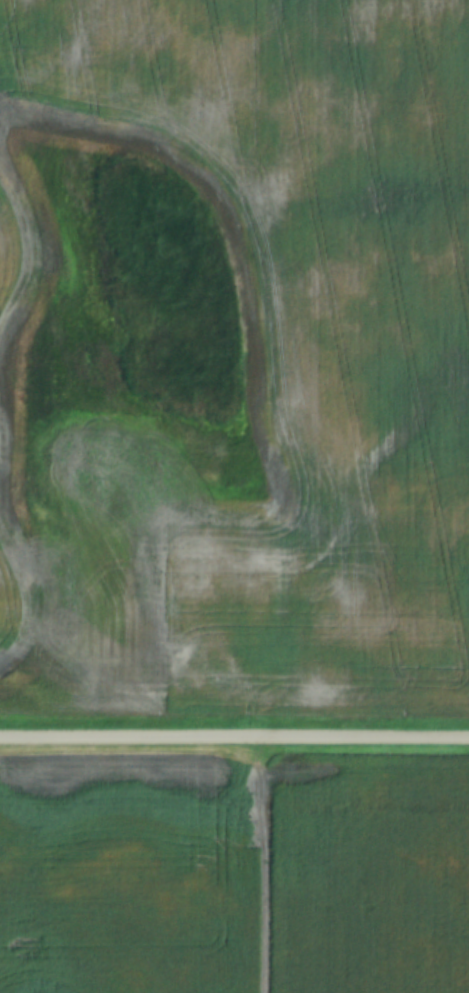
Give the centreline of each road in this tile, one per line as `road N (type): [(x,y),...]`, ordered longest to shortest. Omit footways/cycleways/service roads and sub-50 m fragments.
road 1 (residential): [(0,741),(468,741)]

